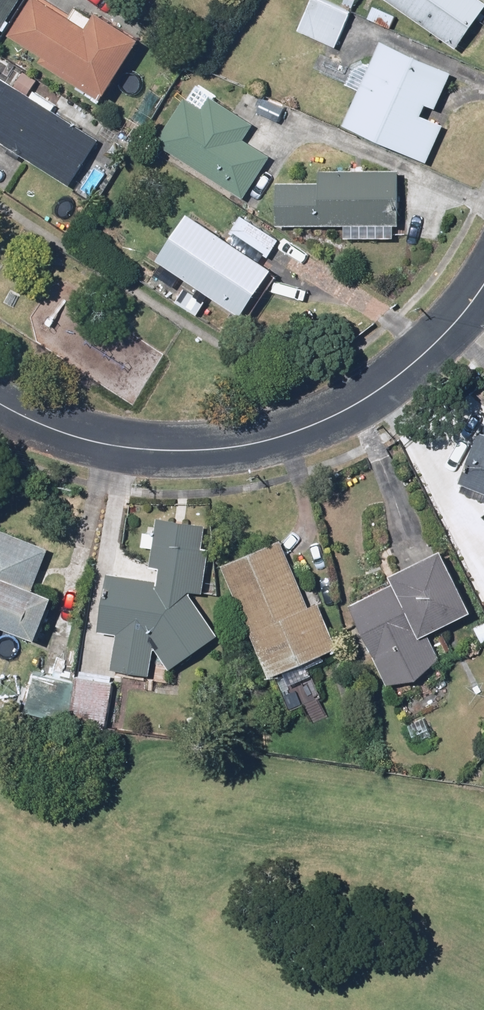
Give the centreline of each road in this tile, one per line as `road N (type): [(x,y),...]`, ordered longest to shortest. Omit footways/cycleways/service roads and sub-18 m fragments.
road 1 (residential): [(0,405),(115,445),(176,450),(275,441),(356,404),(461,318),(483,281)]

